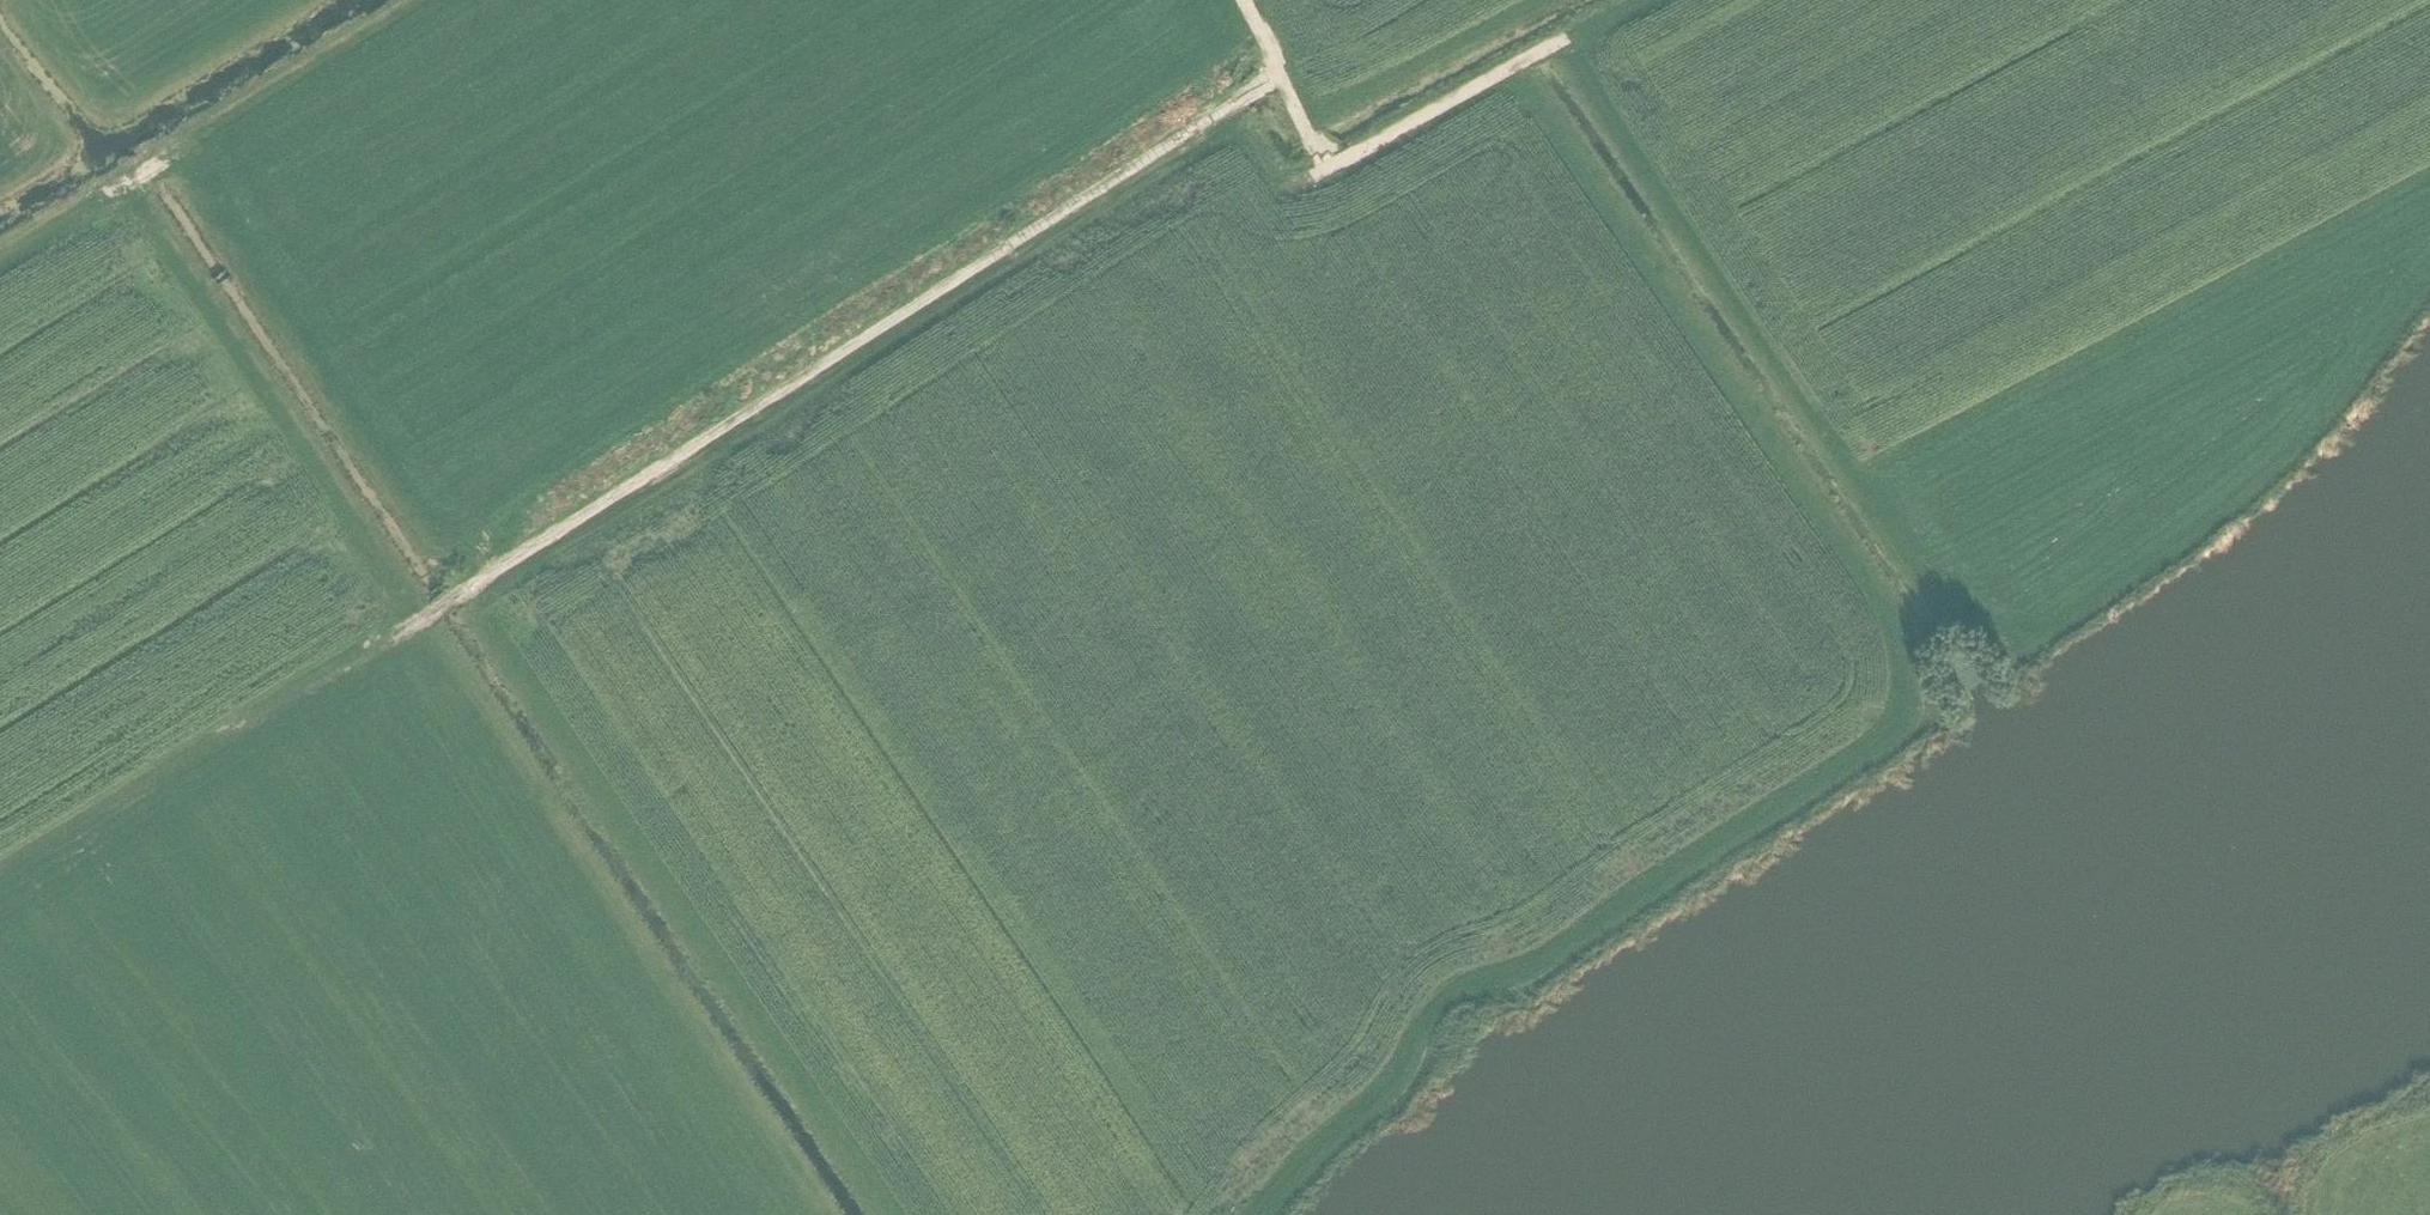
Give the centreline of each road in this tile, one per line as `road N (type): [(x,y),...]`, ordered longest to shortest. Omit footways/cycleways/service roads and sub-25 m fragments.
road 1 (track): [(1281,78),(471,588)]
road 2 (track): [(1247,0),(1326,167),(1562,40)]

